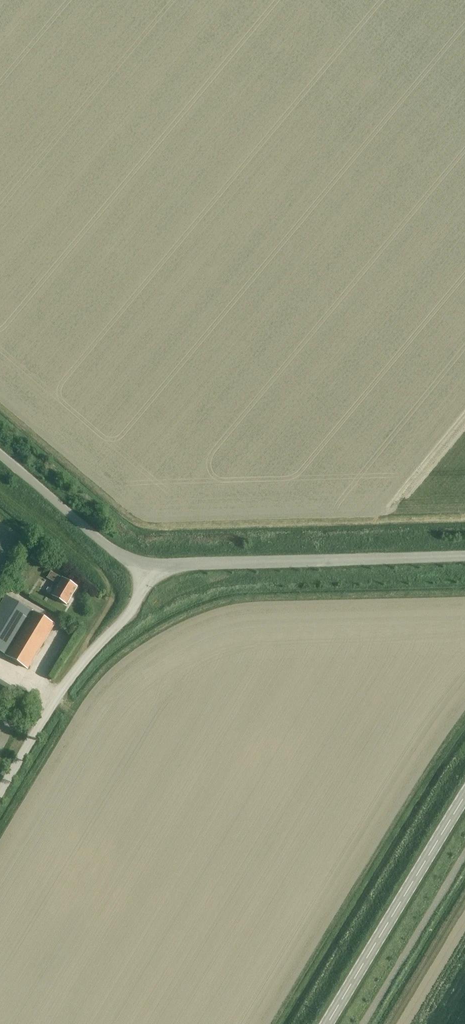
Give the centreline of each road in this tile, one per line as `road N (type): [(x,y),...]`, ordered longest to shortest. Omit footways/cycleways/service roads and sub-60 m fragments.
road 1 (track): [(464,517),(142,522),(0,404)]
road 2 (unclassified): [(144,566),(464,557)]
road 3 (unclassified): [(0,794),(59,694),(136,608),(144,566)]
road 4 (tertiary): [(328,1023),(464,798)]
road 5 (unclassified): [(144,566),(94,538),(0,455)]

